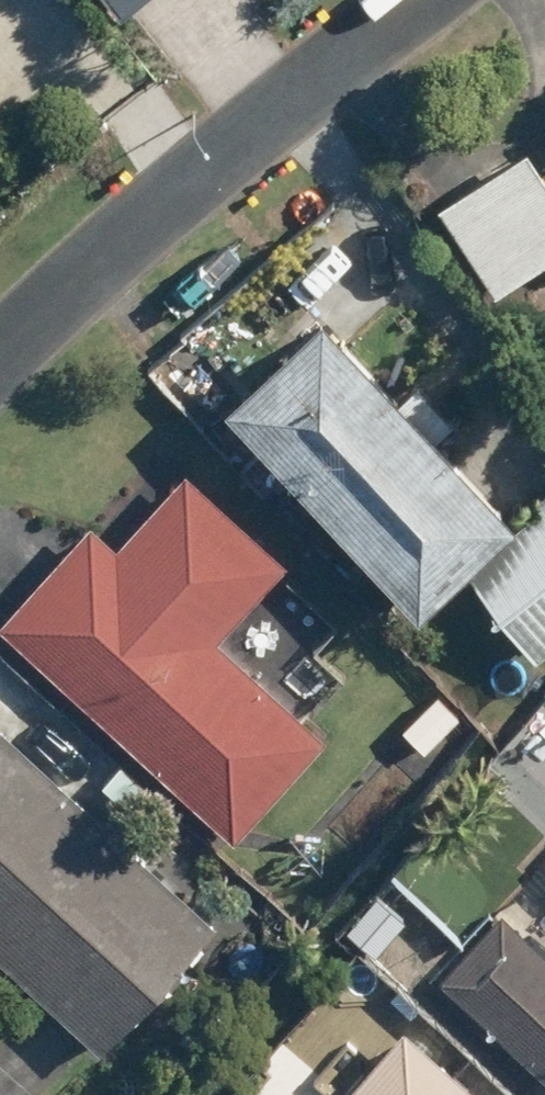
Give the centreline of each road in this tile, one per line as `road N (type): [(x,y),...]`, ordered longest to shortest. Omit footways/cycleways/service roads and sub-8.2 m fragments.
road 1 (residential): [(0,352),(192,176),(421,0)]

